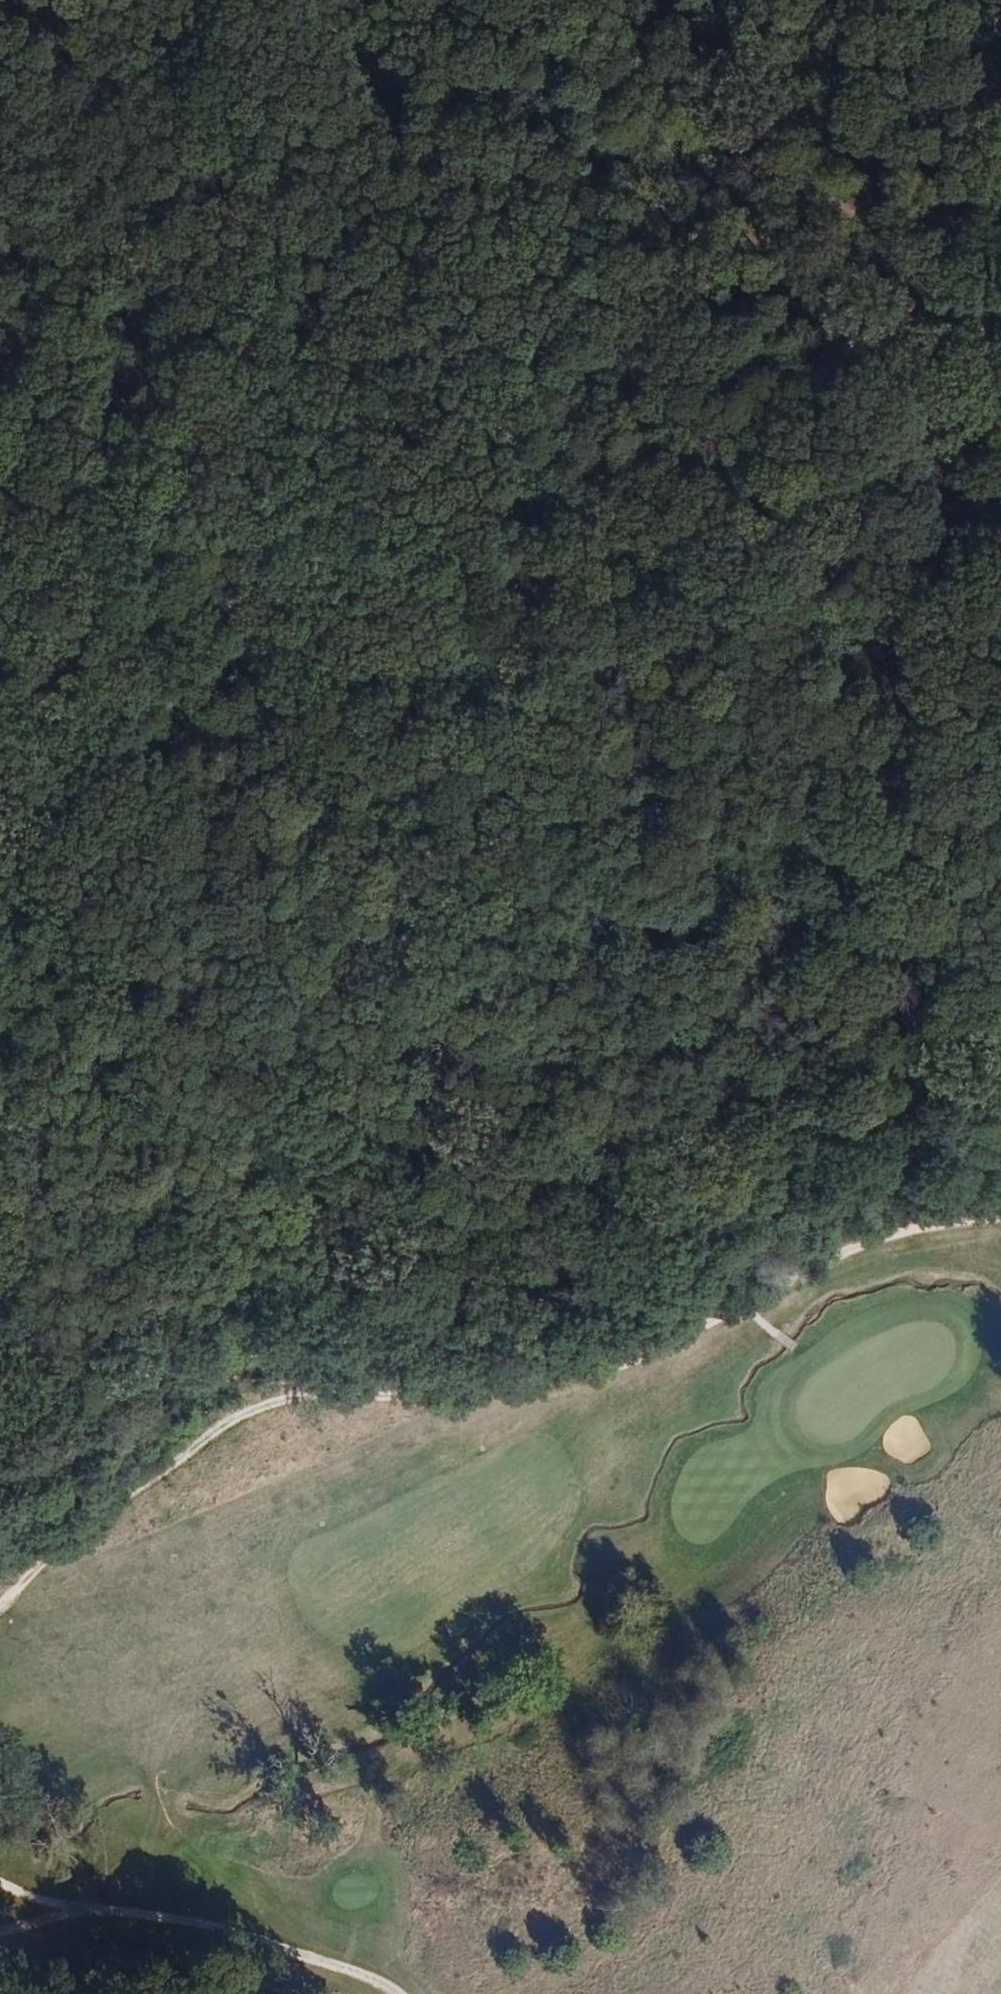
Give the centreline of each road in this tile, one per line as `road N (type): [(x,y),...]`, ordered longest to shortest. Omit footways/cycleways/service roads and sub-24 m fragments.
road 1 (track): [(1000,1171),(880,1208),(618,1318),(457,1347),(339,1353),(235,1380),(162,1423),(121,1470),(78,1494)]
road 2 (track): [(0,73),(164,0)]

